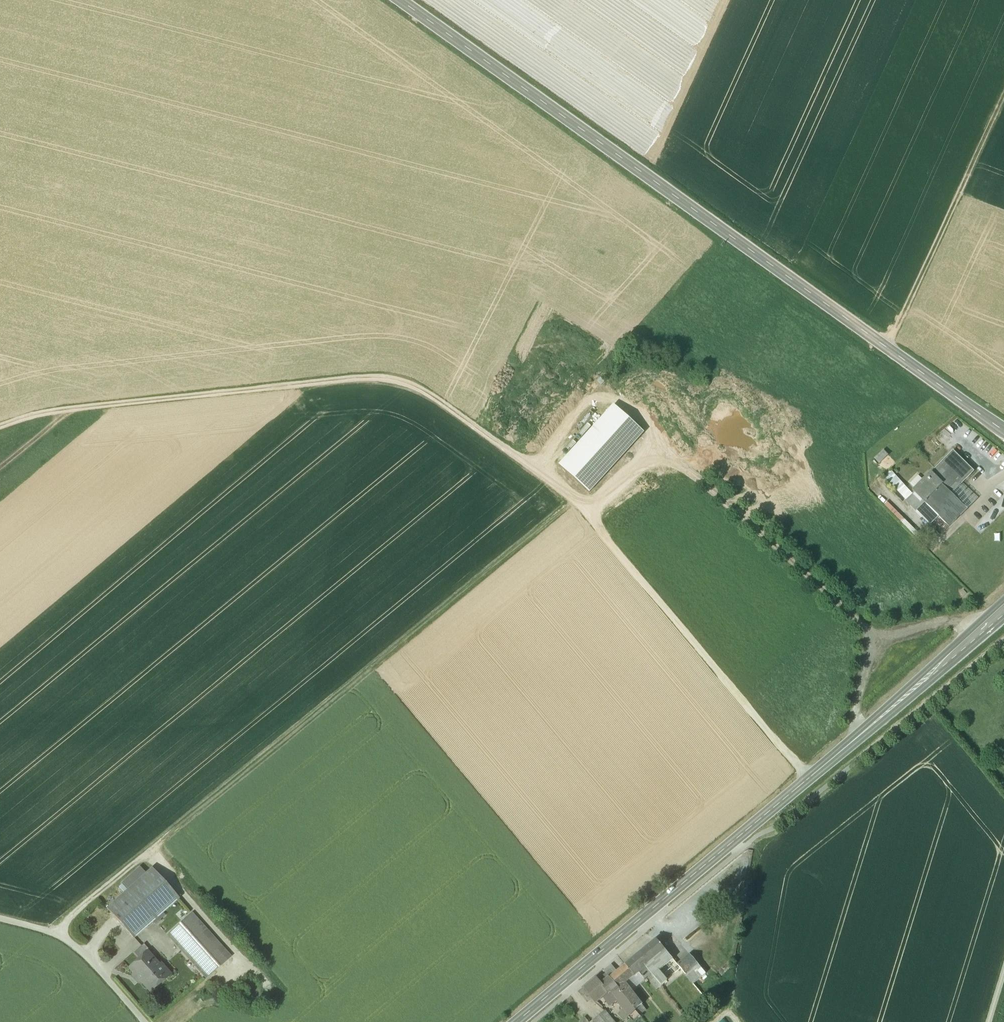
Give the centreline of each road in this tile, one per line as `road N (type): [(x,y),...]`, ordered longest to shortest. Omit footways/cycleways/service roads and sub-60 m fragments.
road 1 (track): [(0,429),(64,411),(401,377),(573,499),(809,778)]
road 2 (secondary): [(1003,431),(400,0)]
road 3 (track): [(573,499),(70,917),(60,934)]
road 4 (primary): [(516,1021),(1003,611)]
road 5 (track): [(587,513),(659,438),(880,639)]
road 6 (track): [(889,348),(1003,97)]
road 7 (track): [(860,735),(852,719),(880,639),(962,619),(984,629)]
road 8 (track): [(659,438),(648,415),(615,399),(544,476)]

